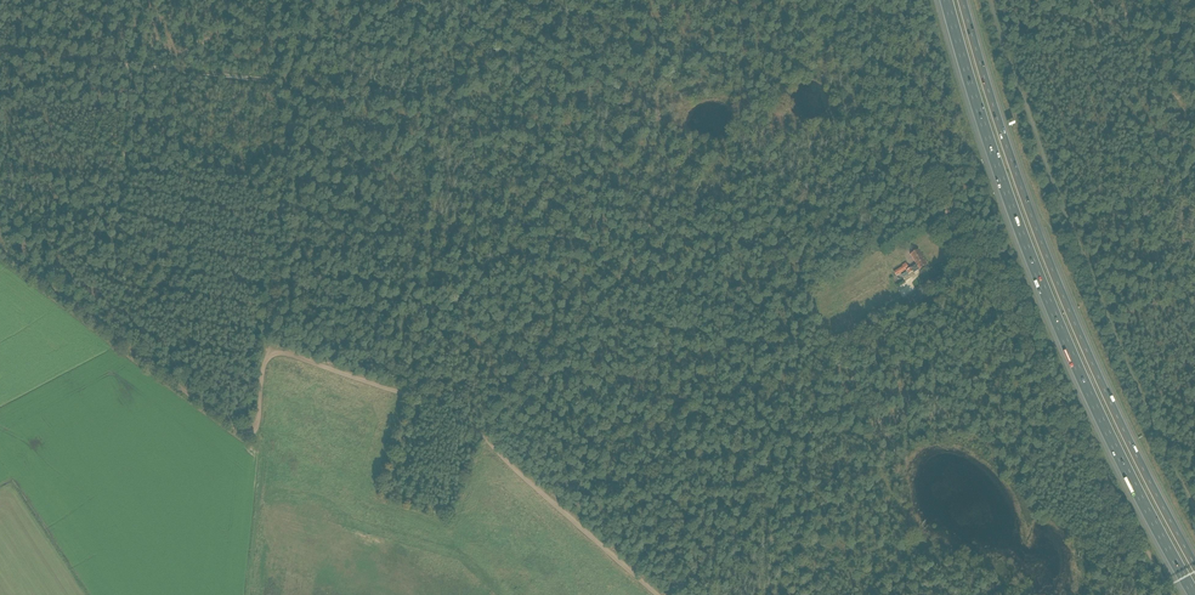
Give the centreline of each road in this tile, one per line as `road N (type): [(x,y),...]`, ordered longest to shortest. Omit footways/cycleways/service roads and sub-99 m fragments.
road 1 (track): [(1174,594),(818,0)]
road 2 (motorway): [(946,0),(1055,317),(1194,594)]
road 3 (motorway): [(1194,566),(1057,281),(962,0)]
road 4 (track): [(264,347),(443,406),(658,594)]
road 5 (track): [(685,206),(770,241),(793,271),(916,539)]
road 6 (track): [(0,249),(240,432),(254,430)]
road 7 (track): [(685,206),(486,440)]
road 8 (track): [(540,0),(526,18),(706,180)]
road 9 (track): [(267,328),(294,83)]
road 10 (track): [(835,26),(706,180)]
road 11 (track): [(254,430),(264,458),(249,594)]
road 12 (track): [(131,65),(294,83)]
road 13 (track): [(0,52),(131,65)]

